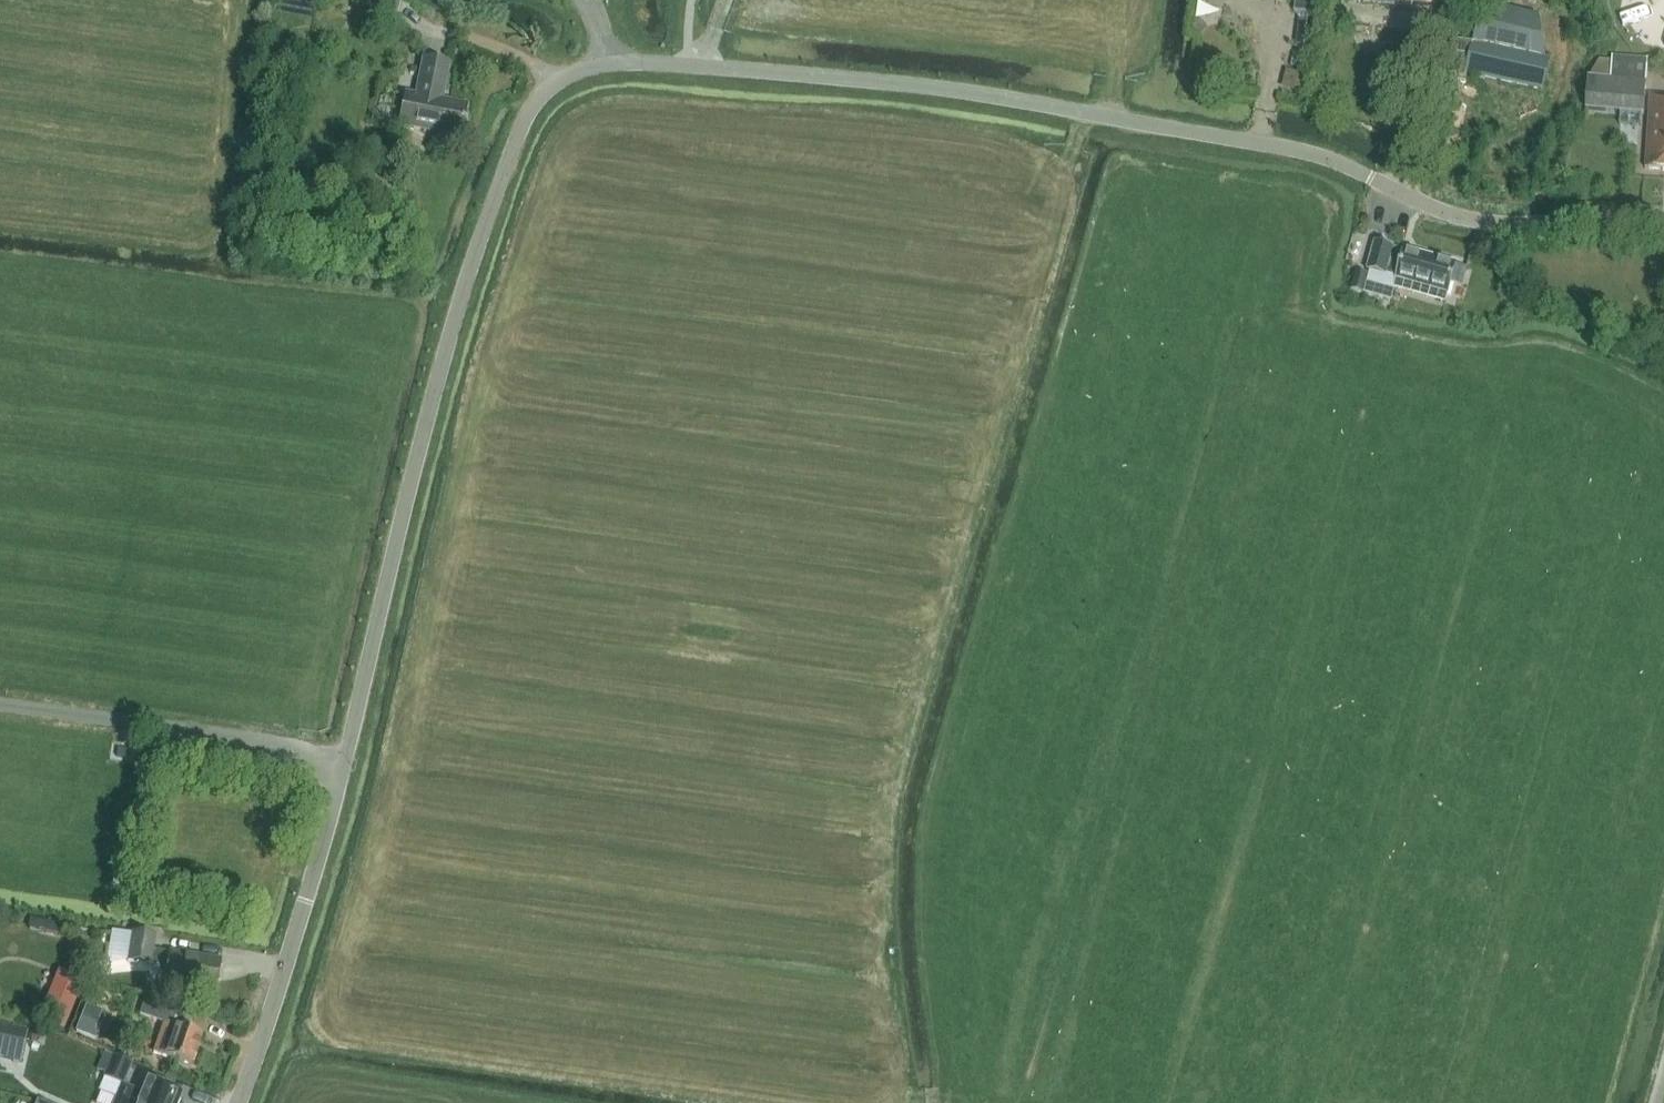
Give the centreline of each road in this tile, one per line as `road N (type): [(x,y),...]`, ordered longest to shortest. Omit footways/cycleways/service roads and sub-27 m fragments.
road 1 (unclassified): [(1663,221),(1490,224),(1423,206),(1321,156),(1261,143),(922,86),(607,65)]
road 2 (unclassified): [(342,768),(430,400),(496,187),(538,100),(556,82),(607,65)]
road 3 (unclassified): [(237,1102),(342,768)]
road 4 (unclassified): [(0,704),(234,736),(342,768)]

